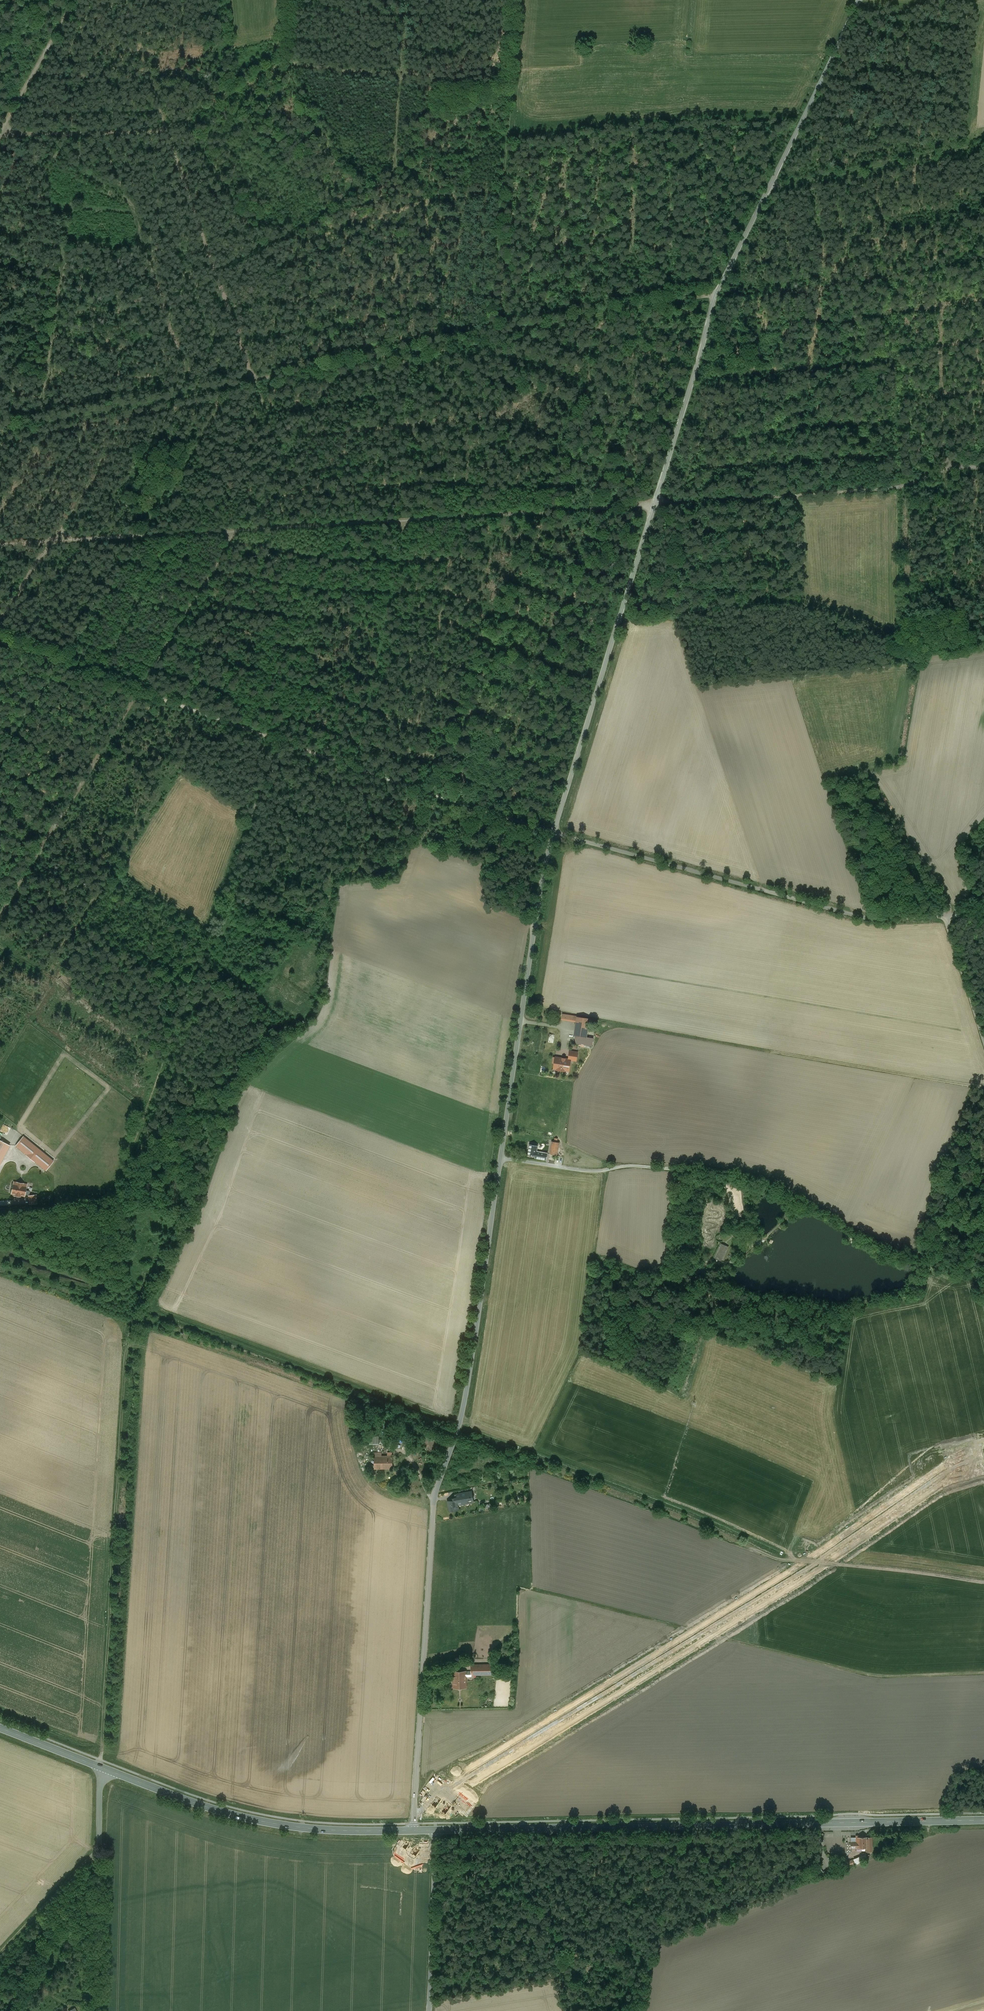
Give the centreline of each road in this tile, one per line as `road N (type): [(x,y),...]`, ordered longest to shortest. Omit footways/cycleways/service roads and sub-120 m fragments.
road 1 (unclassified): [(413,1830),(435,1499),(458,1422),(554,832)]
road 2 (unclassified): [(554,832),(714,297),(858,0)]
road 3 (track): [(0,541),(657,495)]
road 4 (track): [(278,741),(116,1191),(107,1201),(0,1209)]
road 5 (track): [(0,642),(554,832)]
road 6 (secondary): [(436,1830),(983,1820)]
road 7 (track): [(714,297),(259,383)]
road 8 (track): [(531,1588),(865,1674),(983,1673)]
road 9 (track): [(100,1767),(127,1340),(134,1326)]
road 10 (secondary): [(0,1728),(224,1812),(312,1828),(413,1830)]
road 11 (unclassified): [(946,916),(869,919),(554,832)]
road 12 (track): [(490,338),(520,0)]
road 13 (track): [(259,383),(0,431)]
road 14 (track): [(499,1158),(707,1175),(726,1186),(739,1215)]
road 15 (track): [(983,145),(767,189)]
road 16 (track): [(983,1087),(775,1052)]
road 17 (track): [(795,1560),(983,1582)]
road 18 (unclassified): [(429,2010),(436,1830)]
road 19 (track): [(75,0),(0,134)]
road 20 (unclassified): [(983,1036),(946,916)]

